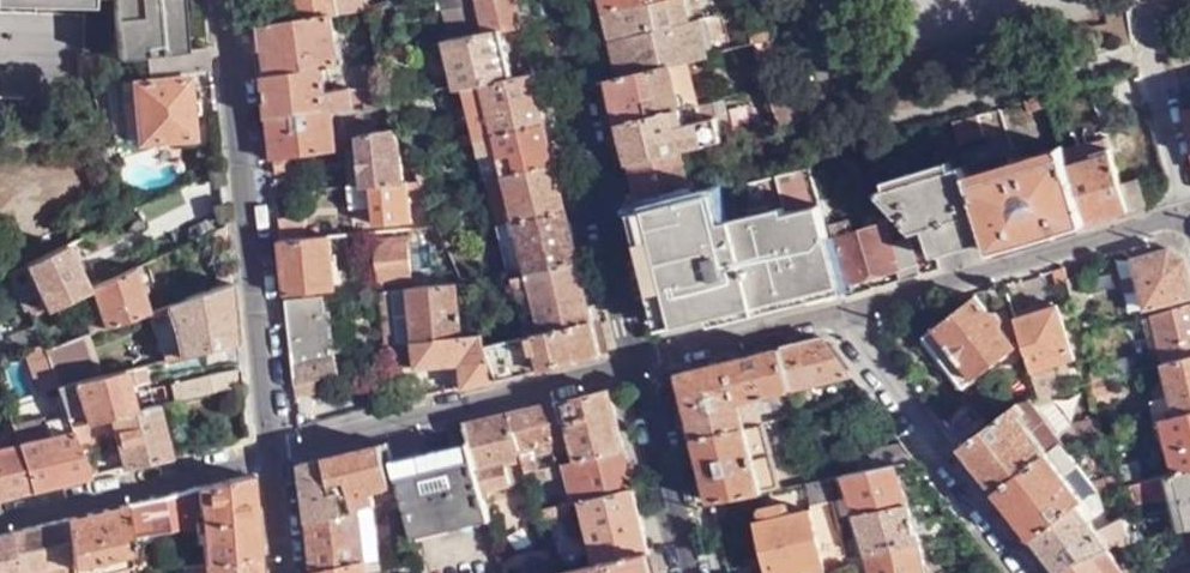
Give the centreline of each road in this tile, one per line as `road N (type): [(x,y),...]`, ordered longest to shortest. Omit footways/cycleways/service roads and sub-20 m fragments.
road 1 (residential): [(226,0),(268,446)]
road 2 (residential): [(639,366),(268,446)]
road 3 (residential): [(1189,214),(828,323)]
road 4 (tertiary): [(639,366),(553,0)]
road 5 (residential): [(828,323),(1026,572)]
road 6 (residential): [(268,446),(0,515)]
road 7 (tertiary): [(689,572),(639,366)]
road 8 (residential): [(828,323),(639,366)]
road 9 (residential): [(268,446),(280,572)]

